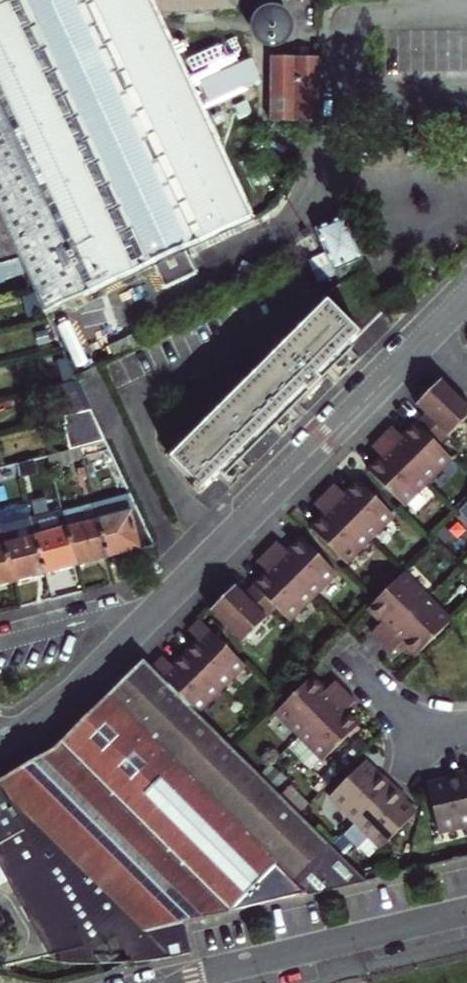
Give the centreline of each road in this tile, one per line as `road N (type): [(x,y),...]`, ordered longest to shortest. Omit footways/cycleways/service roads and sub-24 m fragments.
road 1 (residential): [(163,601),(428,336)]
road 2 (residential): [(466,911),(160,982)]
road 3 (residential): [(0,744),(163,601)]
road 4 (residential): [(163,601),(0,642)]

